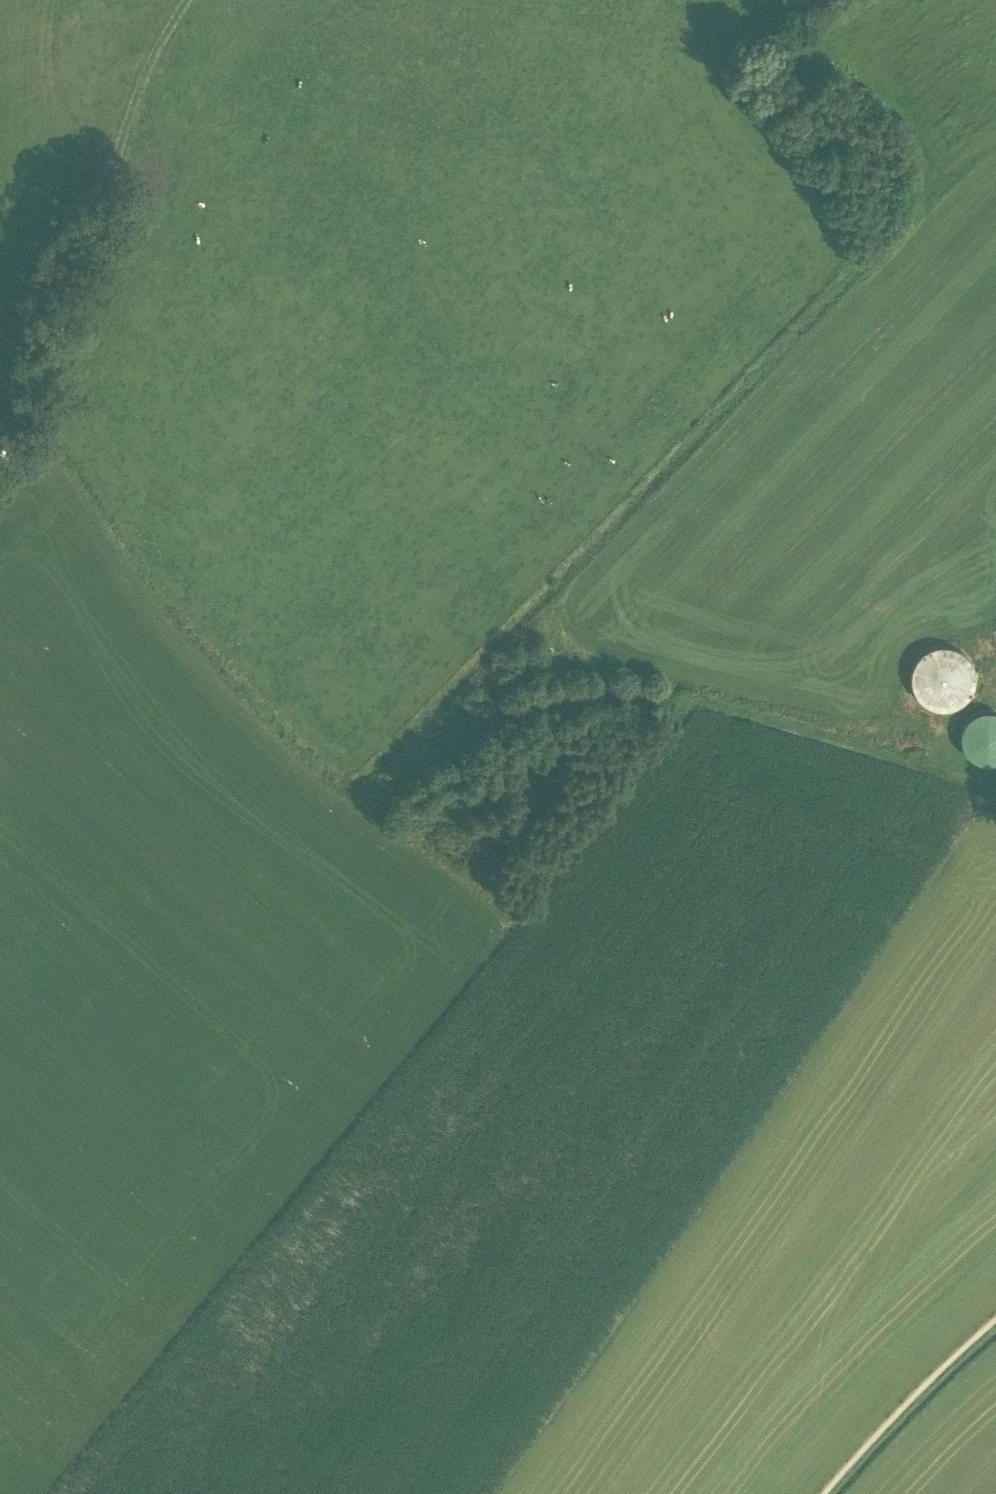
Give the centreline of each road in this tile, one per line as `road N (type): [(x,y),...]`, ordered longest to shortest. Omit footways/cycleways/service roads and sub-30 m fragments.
road 1 (track): [(190,0),(142,76),(59,319),(0,398)]

